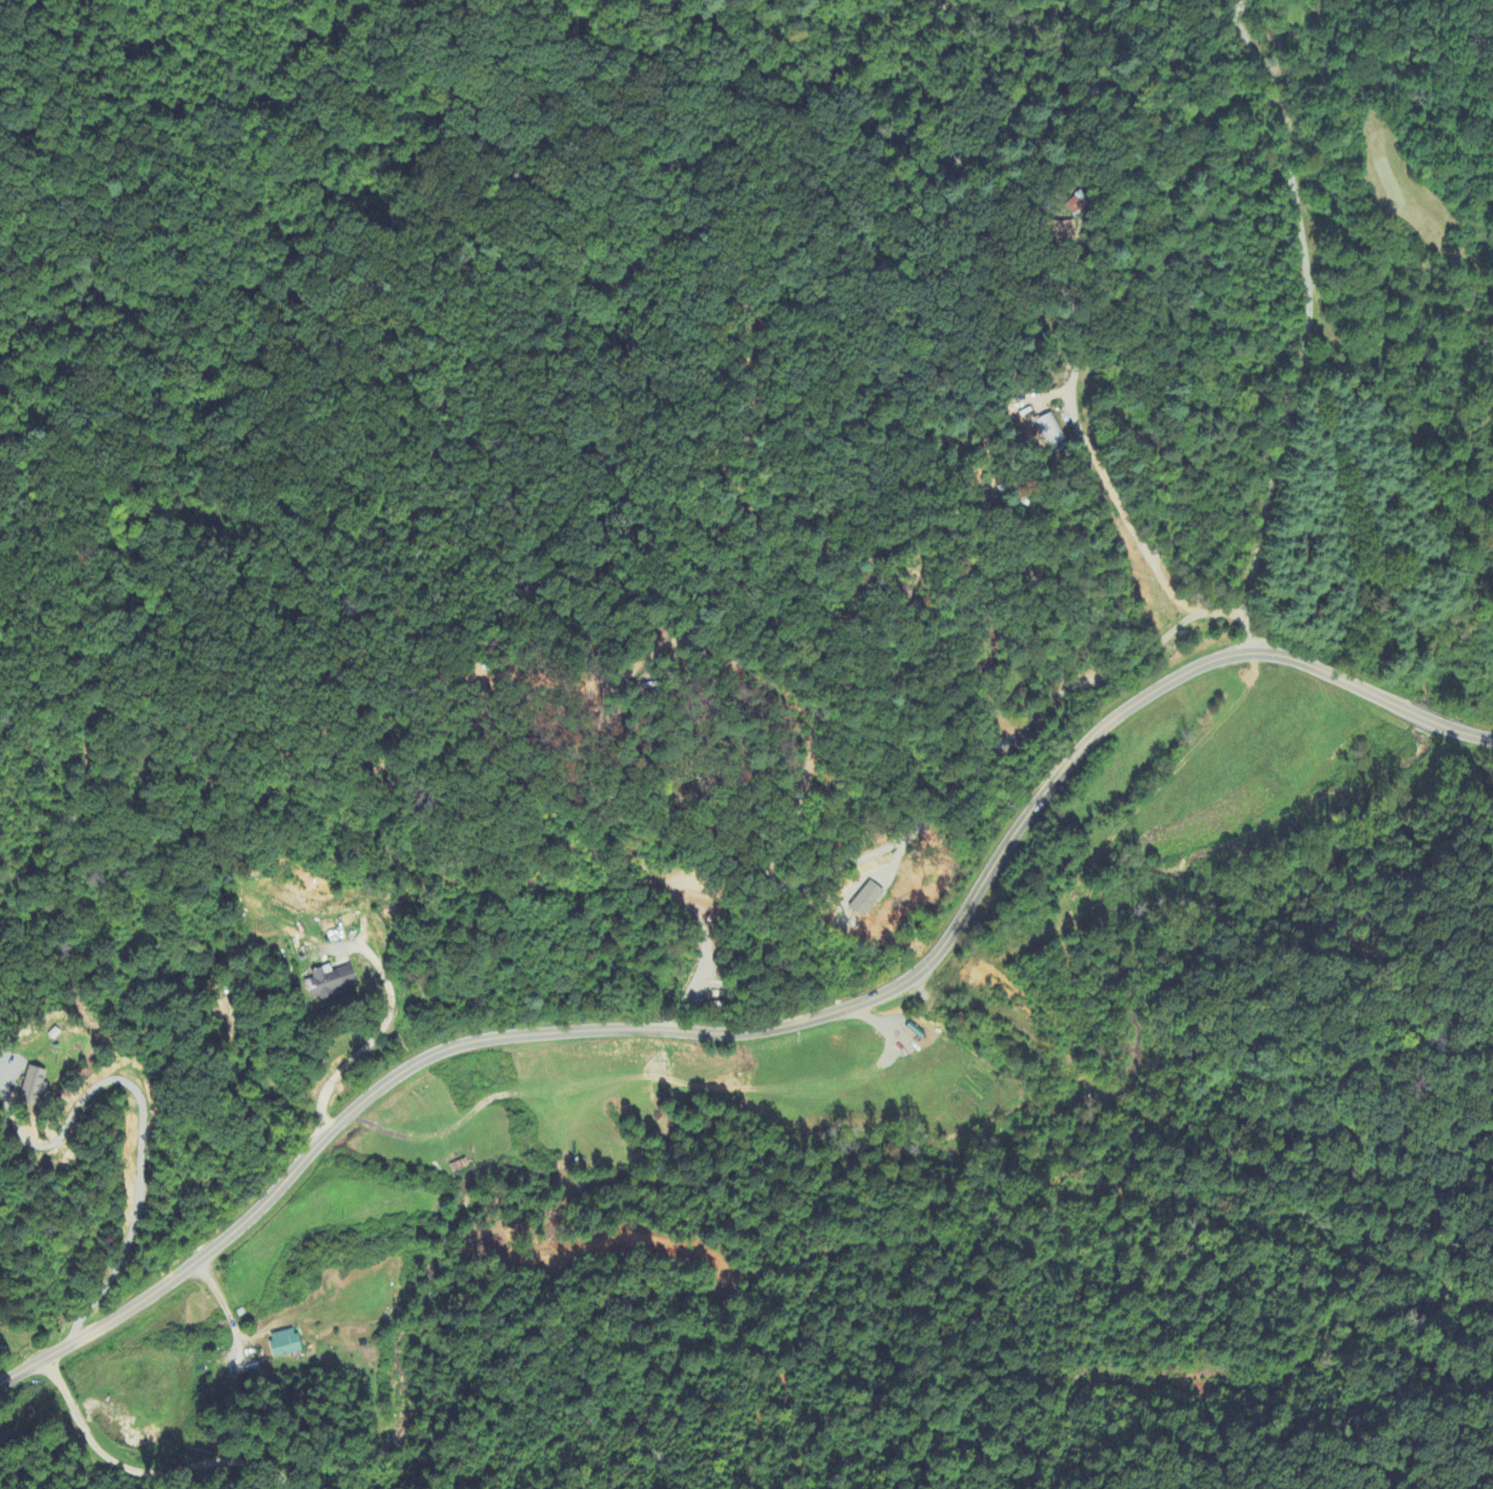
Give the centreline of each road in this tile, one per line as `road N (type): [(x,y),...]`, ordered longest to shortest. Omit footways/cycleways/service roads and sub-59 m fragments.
road 1 (tertiary): [(0,1392),(189,1269),(253,1216),(354,1107),(436,1052),(617,1030),(768,1031),(839,1013),(929,972),(1050,781),(1140,700),(1210,663),(1248,651),(1285,656),(1414,726)]

